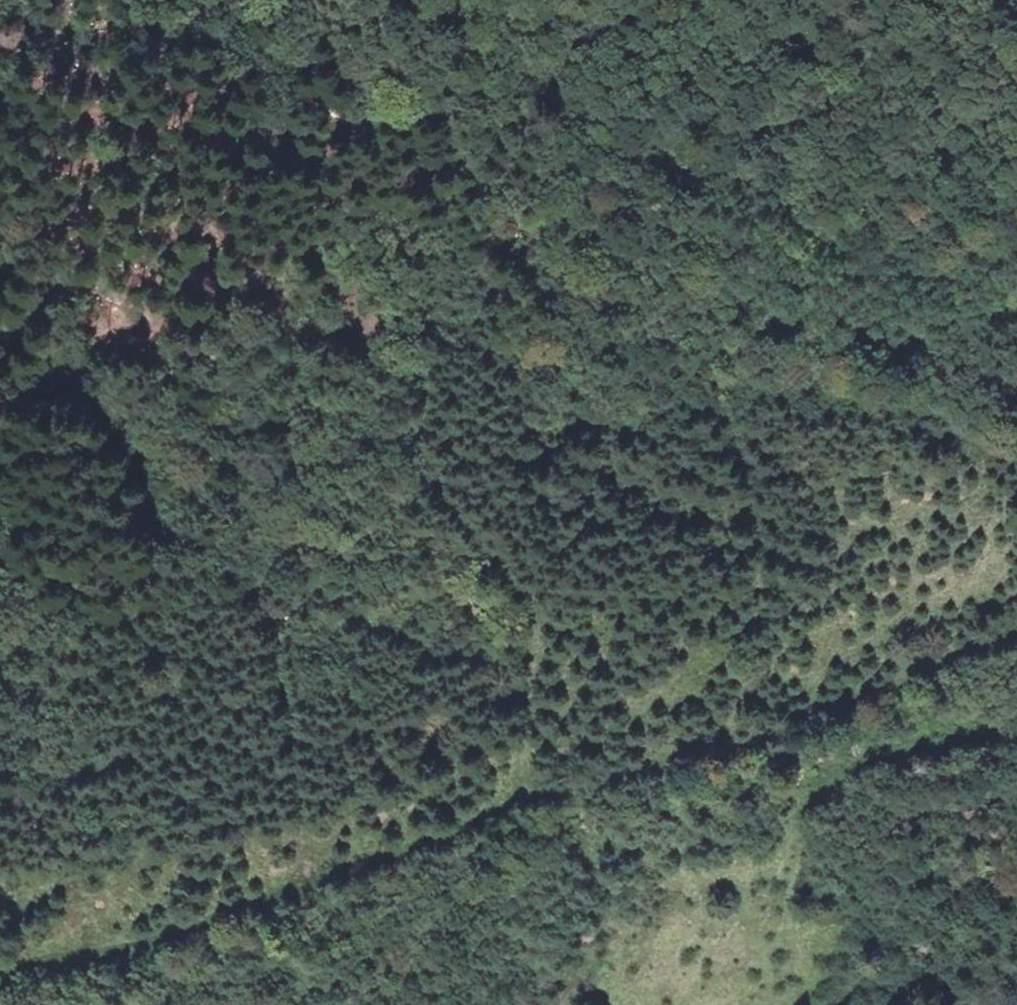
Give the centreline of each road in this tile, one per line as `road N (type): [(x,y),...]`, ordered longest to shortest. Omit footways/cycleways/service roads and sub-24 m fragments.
road 1 (track): [(0,972),(132,951),(887,695),(1016,624)]

